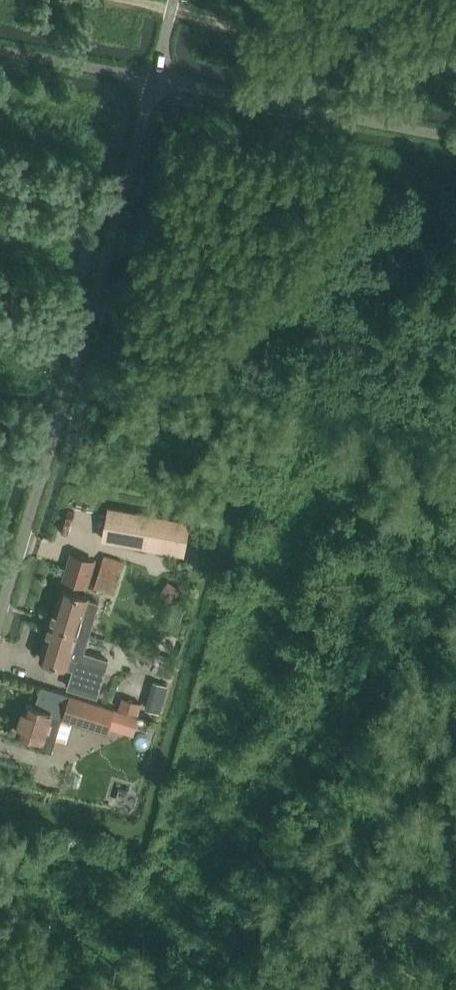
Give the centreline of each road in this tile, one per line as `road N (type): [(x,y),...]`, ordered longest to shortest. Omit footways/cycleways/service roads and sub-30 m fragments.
road 1 (unclassified): [(0,617),(156,81)]
road 2 (unclassified): [(455,138),(156,81)]

